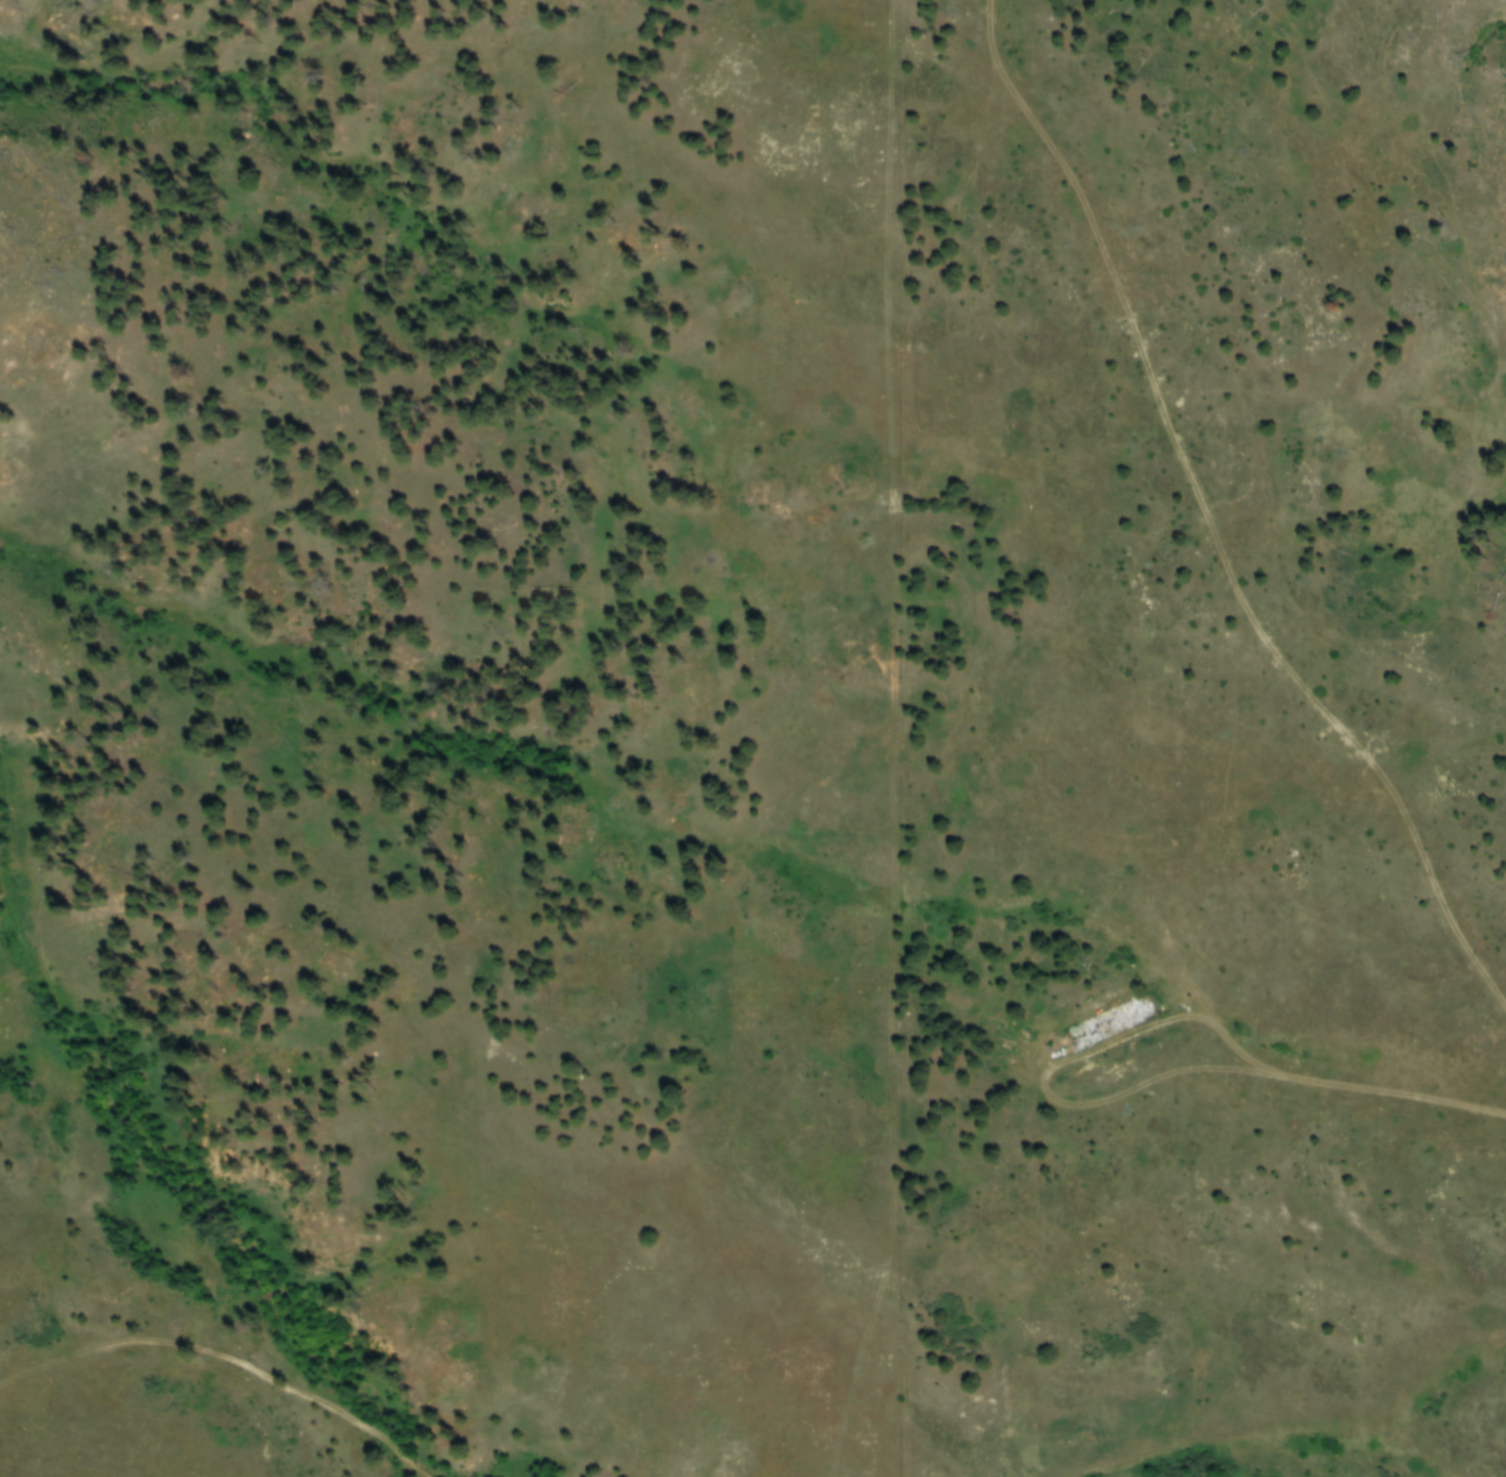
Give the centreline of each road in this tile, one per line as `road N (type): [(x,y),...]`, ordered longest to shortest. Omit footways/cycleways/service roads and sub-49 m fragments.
road 1 (track): [(994,0),(1002,74),(1081,195),(1222,560),(1266,646),(1372,765),(1444,917),(1505,1005)]
road 2 (track): [(1151,1034),(1187,1018),(1251,1072),(1505,1117)]

